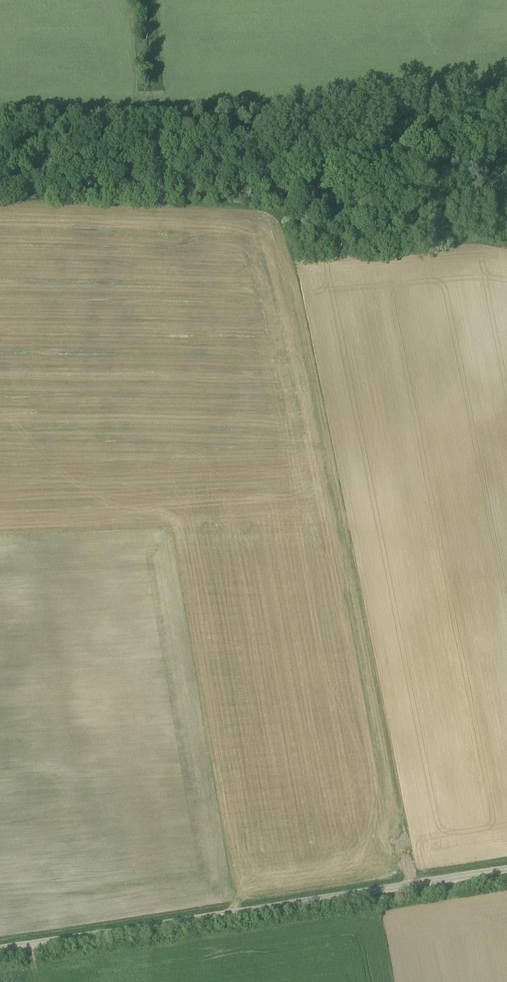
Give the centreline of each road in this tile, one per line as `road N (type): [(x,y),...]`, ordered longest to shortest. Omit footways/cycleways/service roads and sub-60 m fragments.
road 1 (track): [(0,197),(297,203),(390,180),(456,141),(506,128)]
road 2 (unclassified): [(0,948),(506,871)]
road 3 (track): [(0,109),(506,89)]

